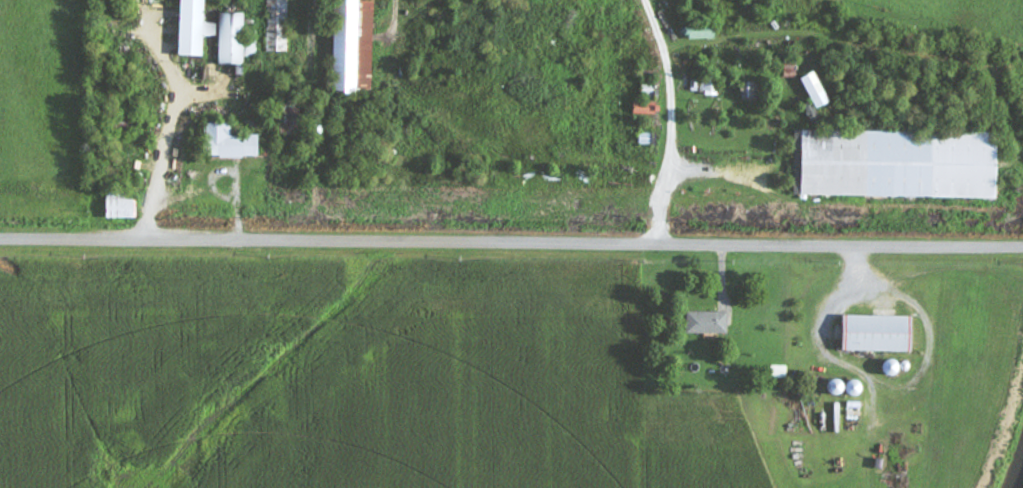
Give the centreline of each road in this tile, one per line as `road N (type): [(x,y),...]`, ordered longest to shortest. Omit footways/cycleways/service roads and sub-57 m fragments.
road 1 (residential): [(0,236),(1022,247)]
road 2 (residential): [(94,236),(67,487)]

